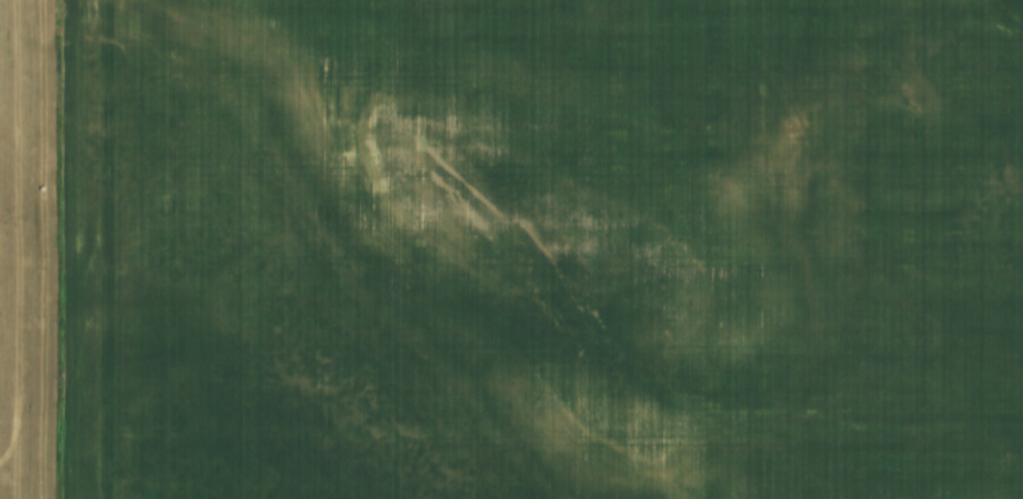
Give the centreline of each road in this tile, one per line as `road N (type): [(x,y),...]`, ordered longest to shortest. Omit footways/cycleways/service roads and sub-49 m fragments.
road 1 (track): [(83,498),(83,0)]

